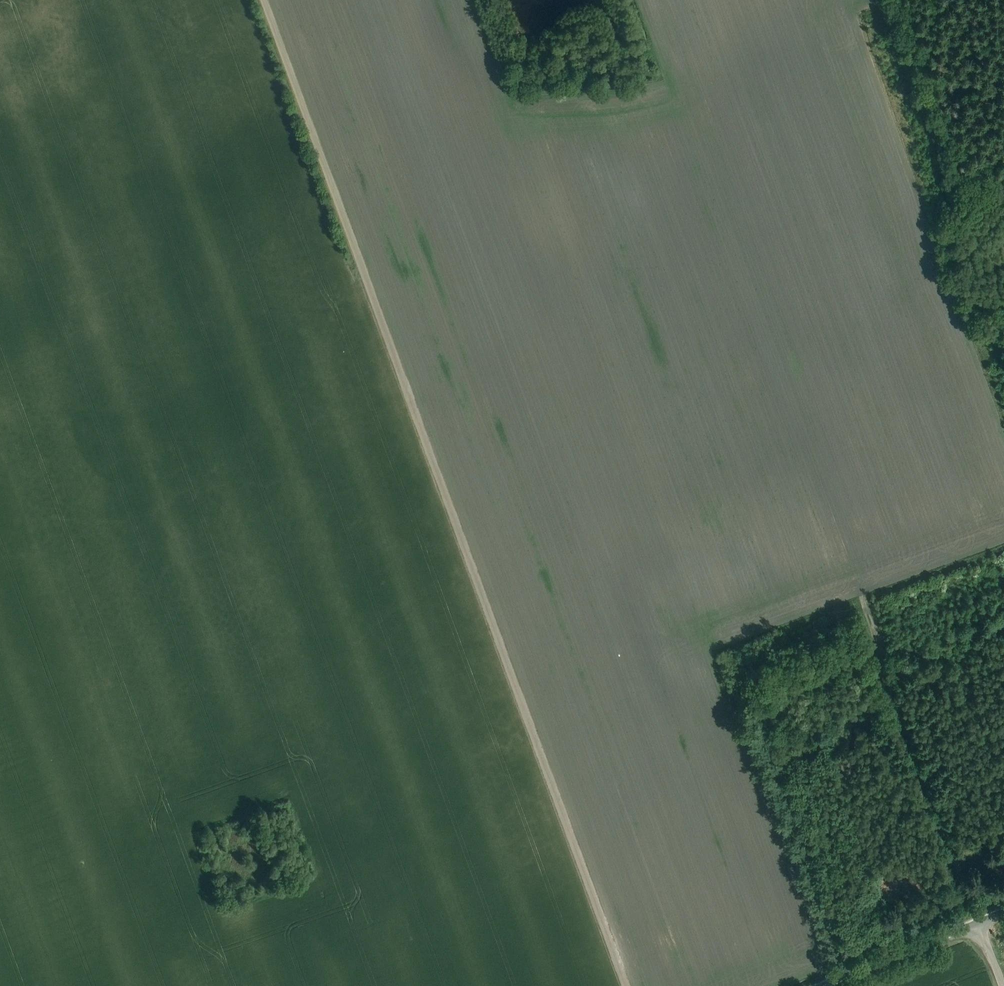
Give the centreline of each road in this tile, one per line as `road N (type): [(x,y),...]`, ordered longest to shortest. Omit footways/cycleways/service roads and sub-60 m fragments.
road 1 (track): [(626,985),(263,0)]
road 2 (track): [(978,922),(862,600)]
road 3 (unclassified): [(821,985),(1003,911)]

